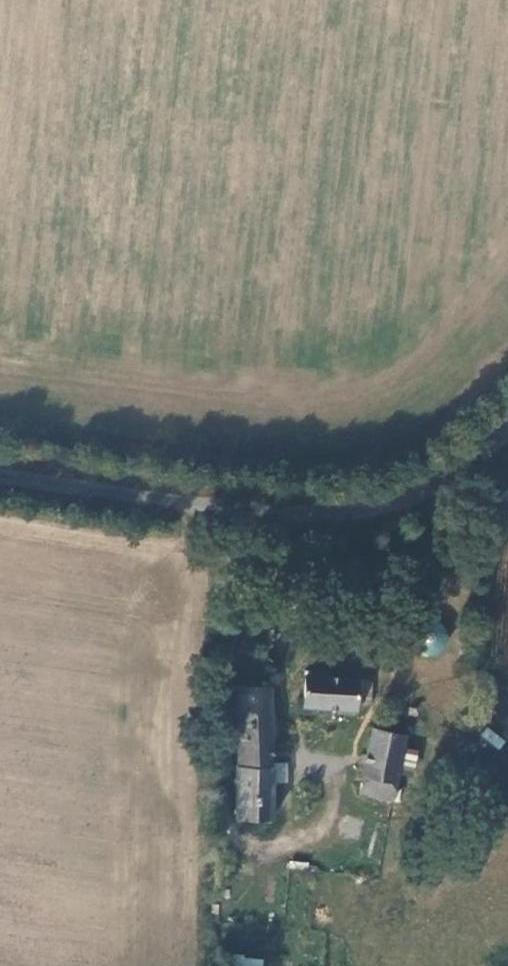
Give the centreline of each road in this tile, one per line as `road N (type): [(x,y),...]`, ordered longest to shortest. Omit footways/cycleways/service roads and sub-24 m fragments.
road 1 (unclassified): [(507,429),(462,469),(397,502),(344,512),(289,513),(0,472)]

